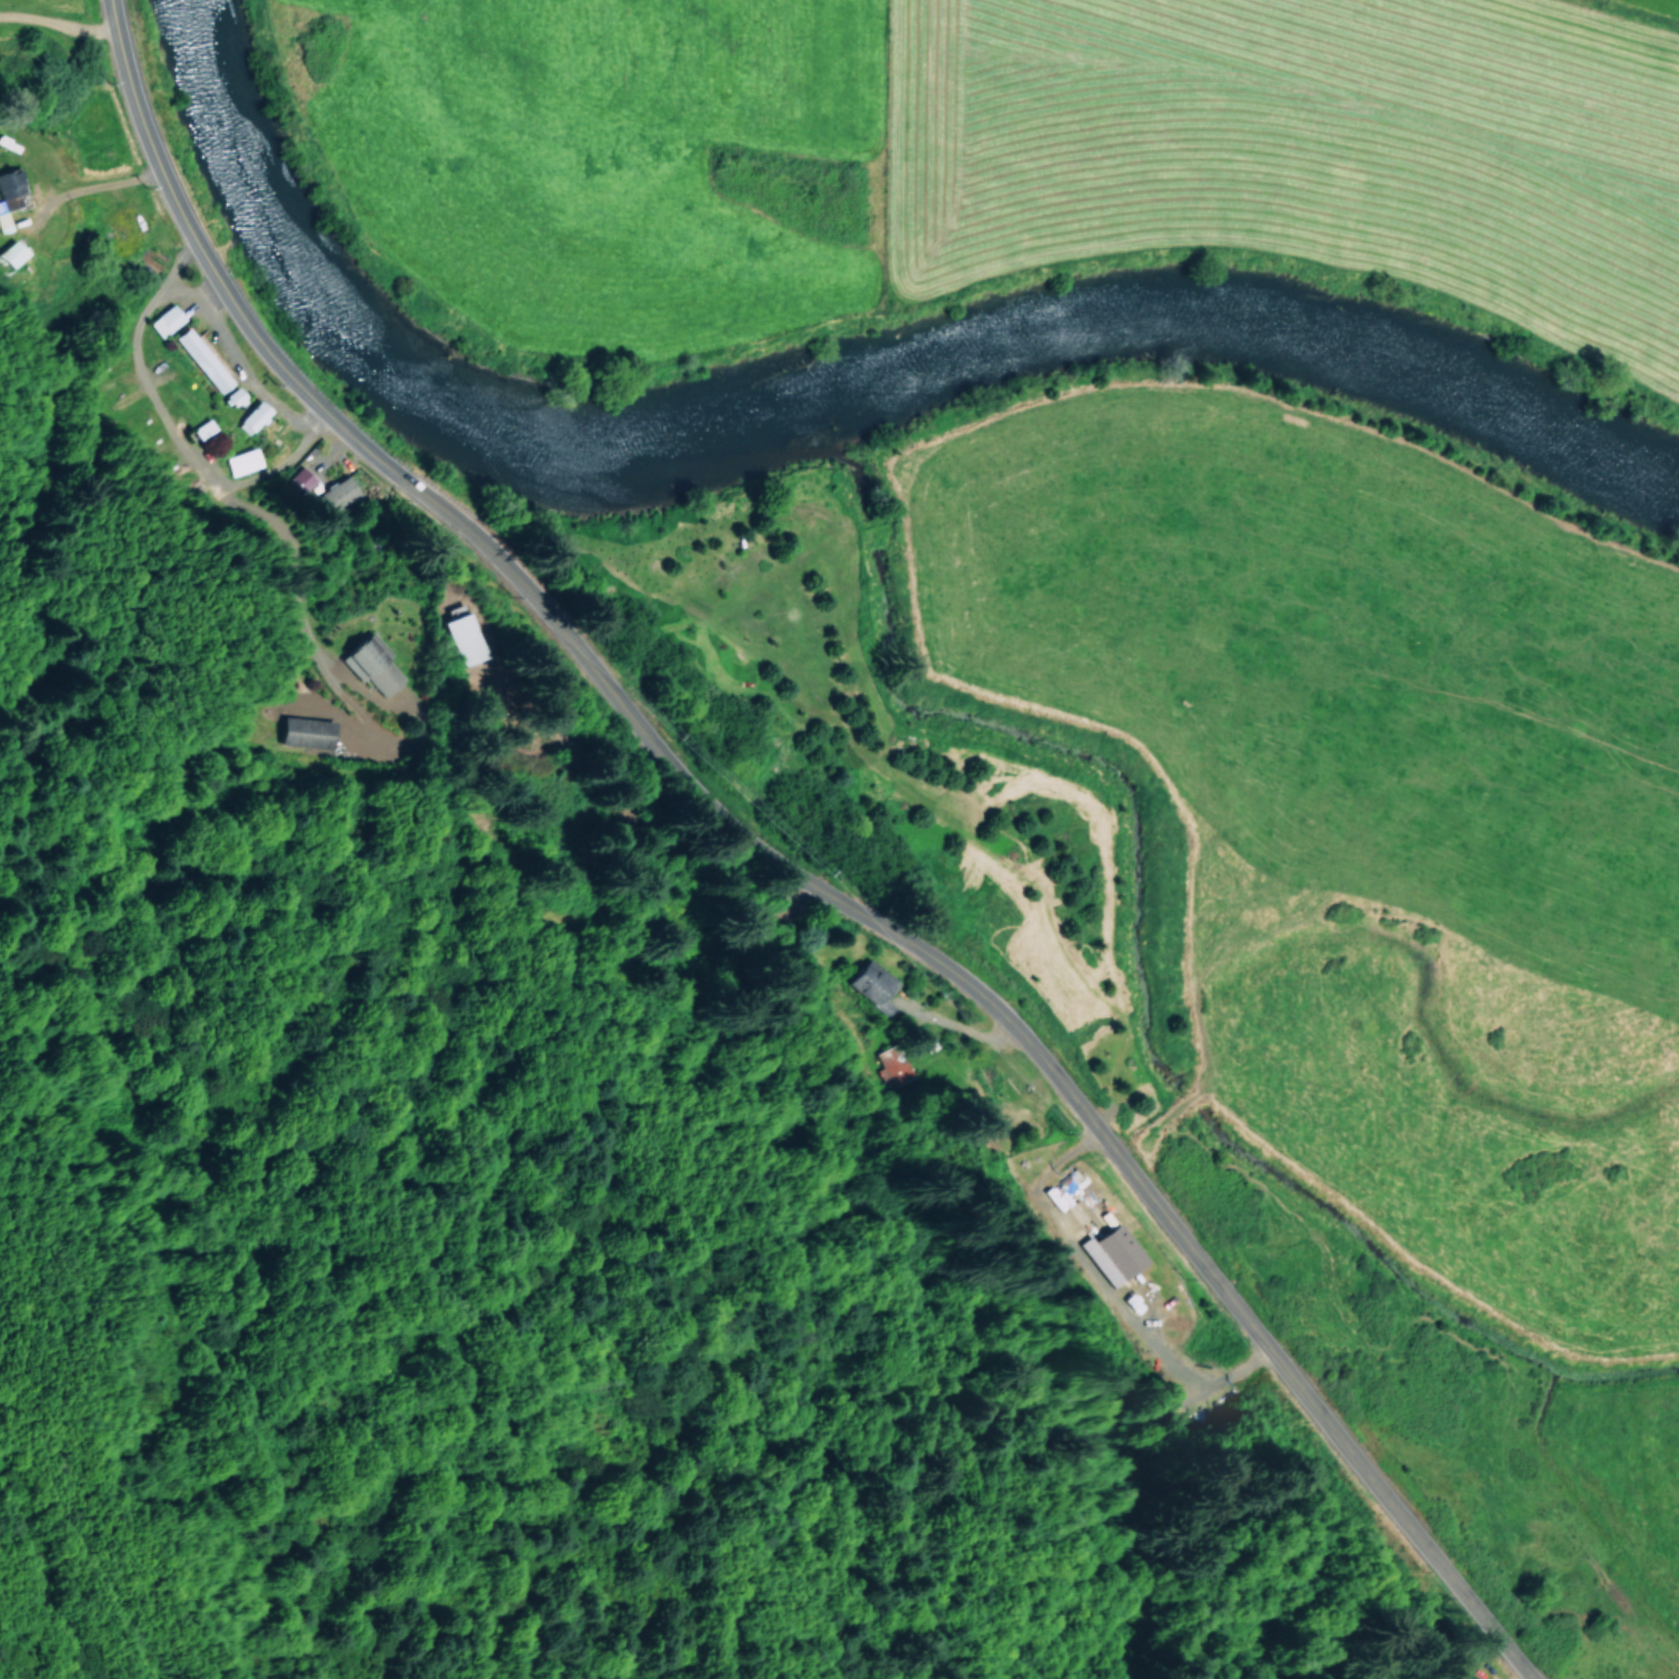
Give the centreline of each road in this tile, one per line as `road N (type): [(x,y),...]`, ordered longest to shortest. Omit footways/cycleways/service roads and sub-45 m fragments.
road 1 (tertiary): [(1532,1678),(1019,1036),(953,972),(712,806),(531,597),(320,406),(269,342),(202,231),(123,0)]

